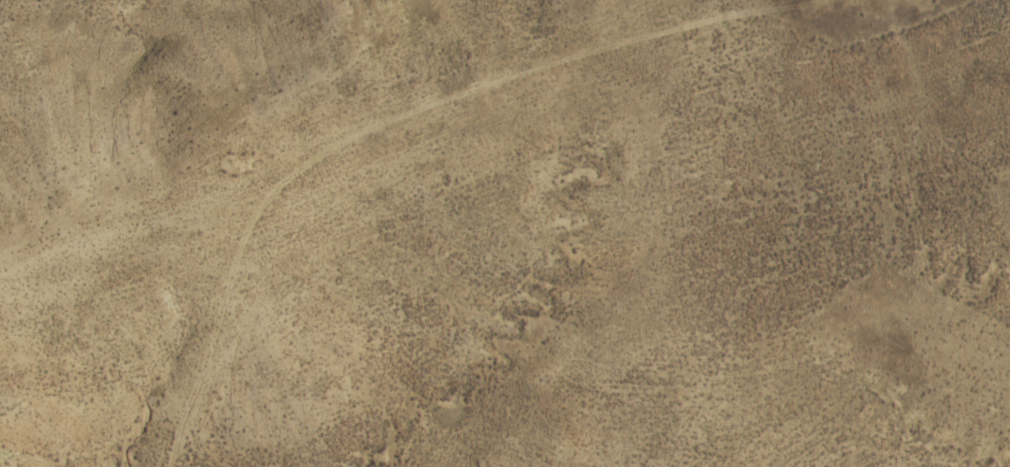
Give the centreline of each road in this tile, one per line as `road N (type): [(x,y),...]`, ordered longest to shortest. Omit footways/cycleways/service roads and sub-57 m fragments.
road 1 (residential): [(647,0),(420,215),(248,333),(86,357),(0,427)]
road 2 (residential): [(1009,292),(922,466)]
road 3 (residential): [(356,466),(278,414),(248,333)]

